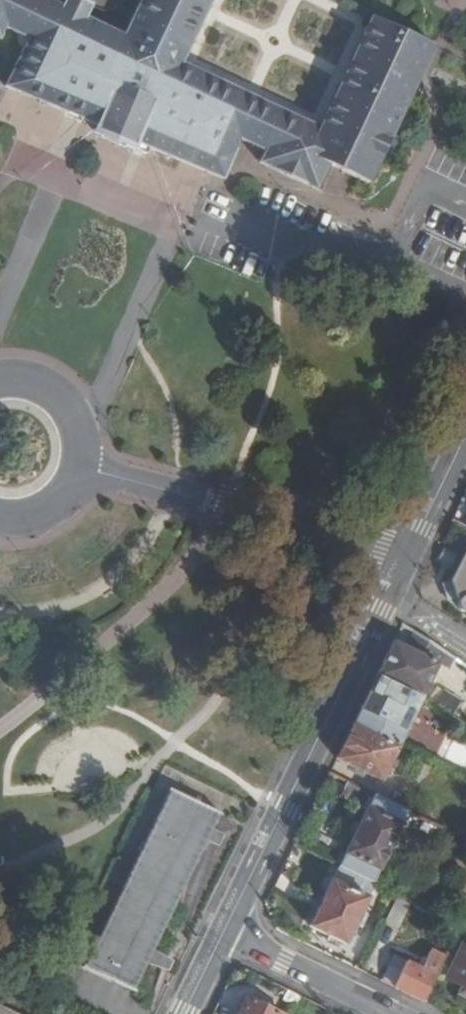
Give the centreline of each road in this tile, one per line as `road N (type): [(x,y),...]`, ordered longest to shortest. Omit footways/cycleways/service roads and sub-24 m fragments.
road 1 (residential): [(225,933),(406,559)]
road 2 (residential): [(79,467),(406,559)]
road 3 (residential): [(393,1013),(225,933)]
road 4 (residential): [(79,467),(79,427),(57,394),(0,379)]
road 5 (residential): [(406,559),(465,438)]

